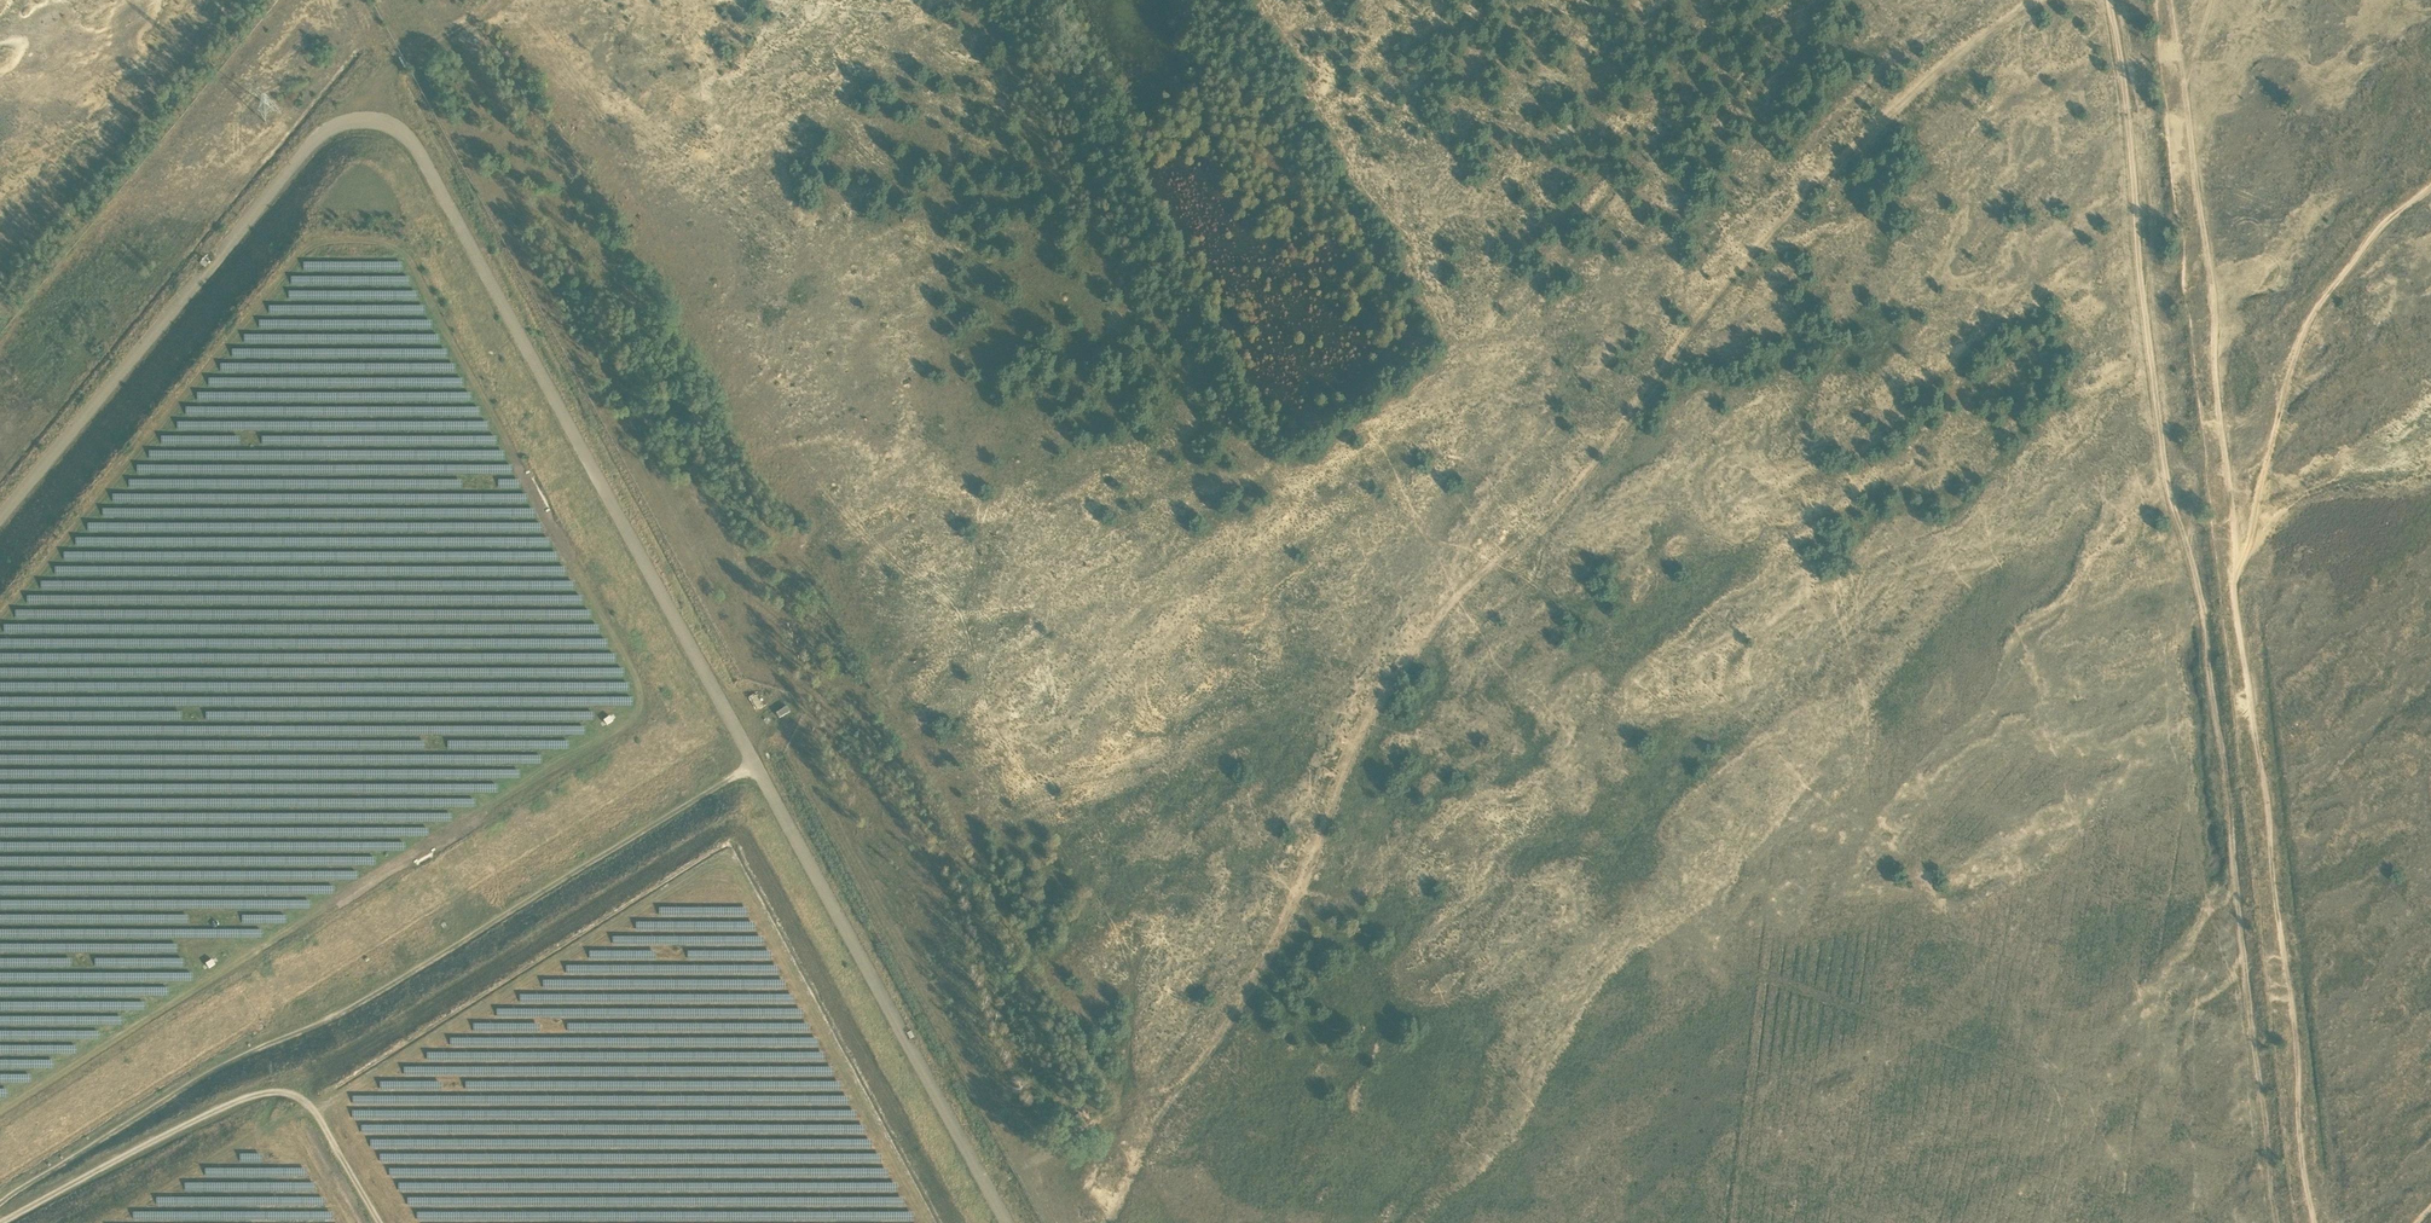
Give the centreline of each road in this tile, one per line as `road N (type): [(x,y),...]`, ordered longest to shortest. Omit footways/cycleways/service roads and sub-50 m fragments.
road 1 (track): [(0,524),(319,140),(356,122),(394,130),(426,166),(1007,1222)]
road 2 (track): [(1136,1163),(1300,886),(1375,711),(1437,619),(1564,496),(1772,233),(1876,127),(2030,0)]
road 3 (track): [(2115,0),(2168,500),(2191,552),(2205,614),(2278,1222)]
road 4 (track): [(754,764),(326,1021),(225,1064),(0,1206)]
road 5 (track): [(2234,591),(2273,841),(2303,1164),(2316,1222)]
road 6 (track): [(2173,0),(2190,166),(2211,264),(2217,389),(2235,506),(2234,591)]
road 7 (track): [(380,1222),(295,1096),(230,1107),(4,1222)]
road 8 (track): [(2430,187),(2389,215),(2309,320),(2285,380),(2234,591)]

